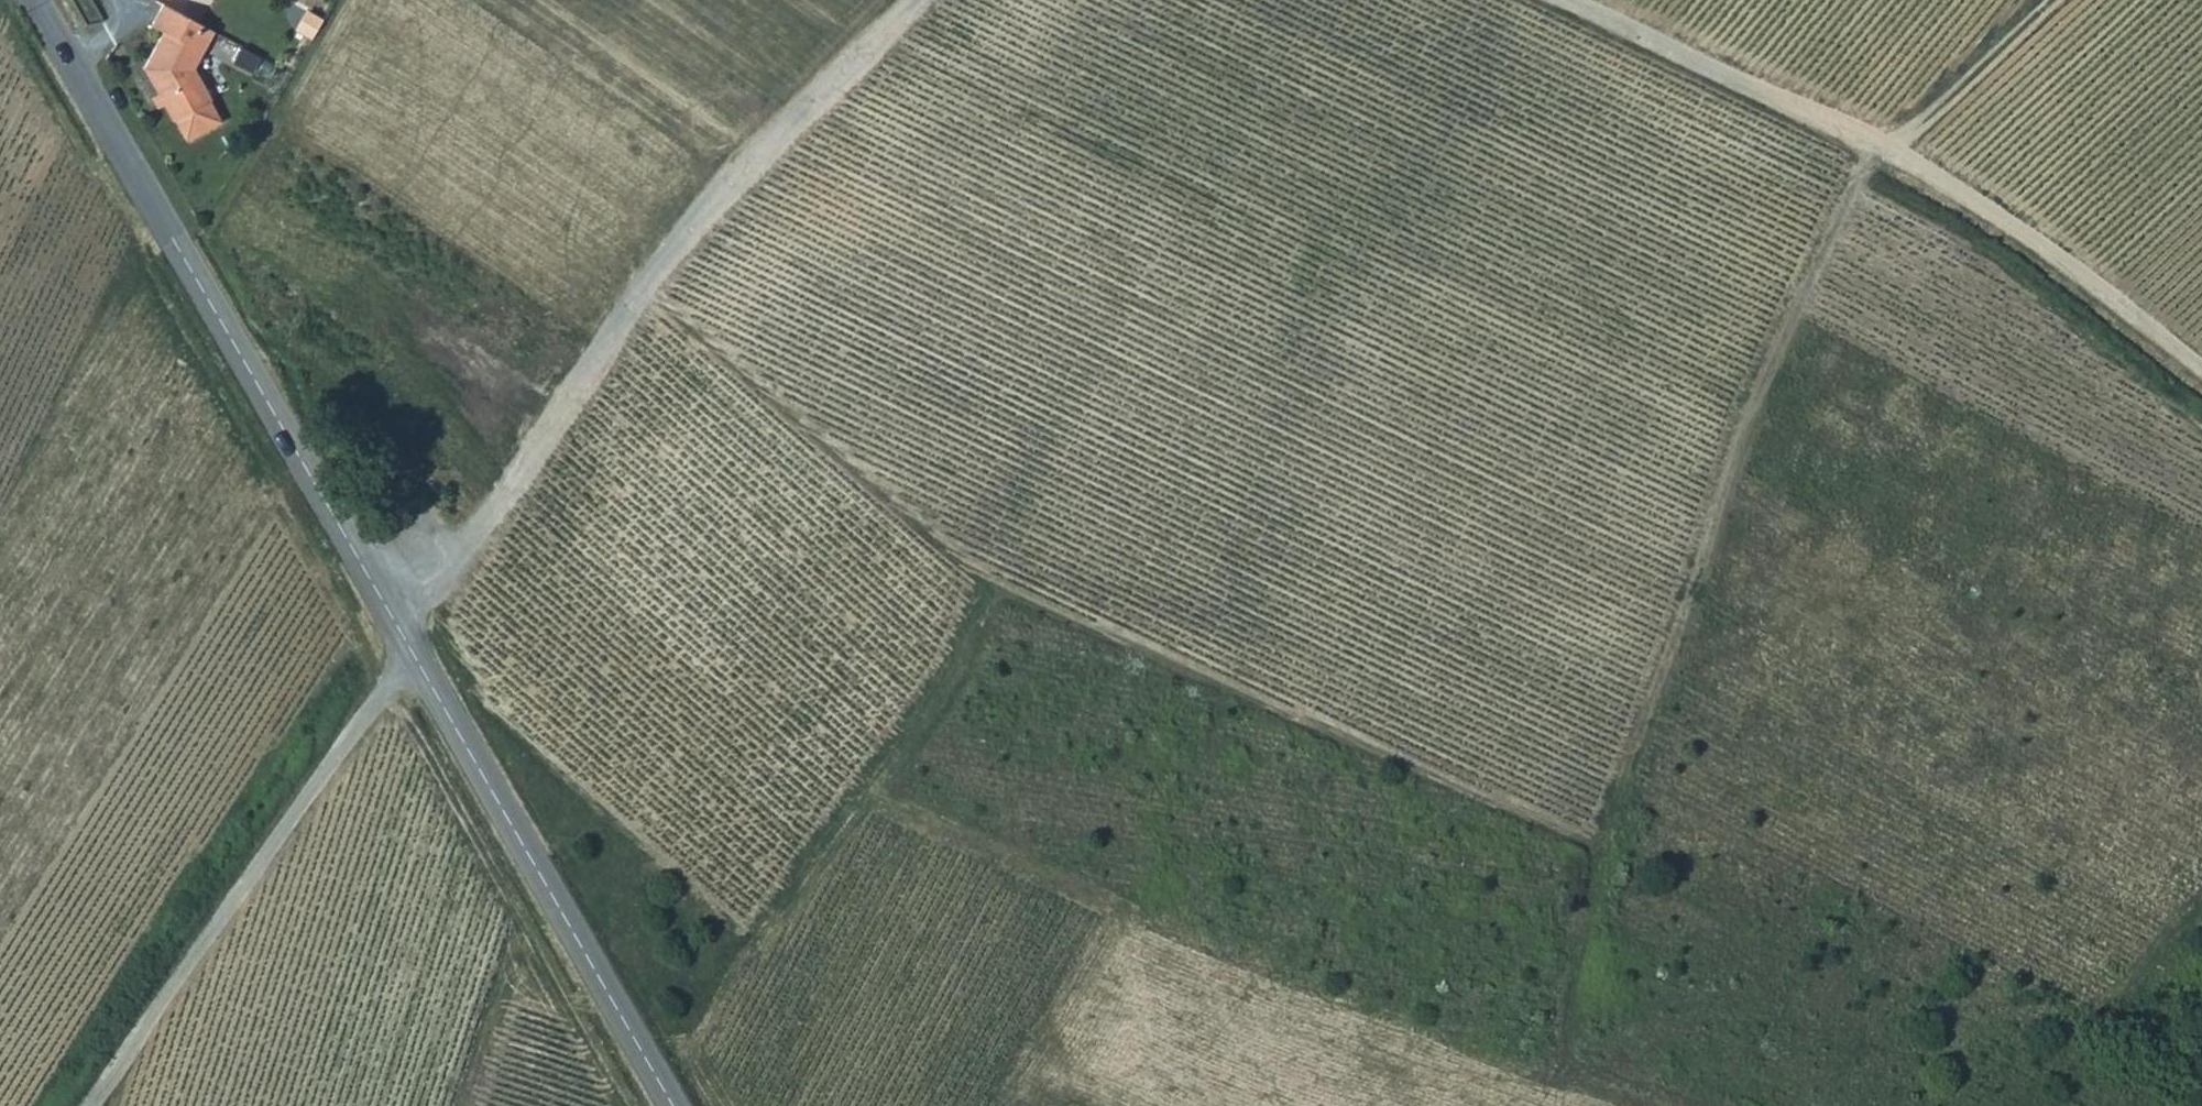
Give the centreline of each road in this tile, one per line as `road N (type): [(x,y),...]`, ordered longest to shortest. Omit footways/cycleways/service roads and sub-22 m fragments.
road 1 (tertiary): [(33,0),(672,1105)]
road 2 (track): [(393,623),(471,560),(573,391),(683,236),(916,0)]
road 3 (track): [(2201,366),(1949,190),(1548,0)]
road 4 (track): [(415,662),(379,694),(82,1105)]

